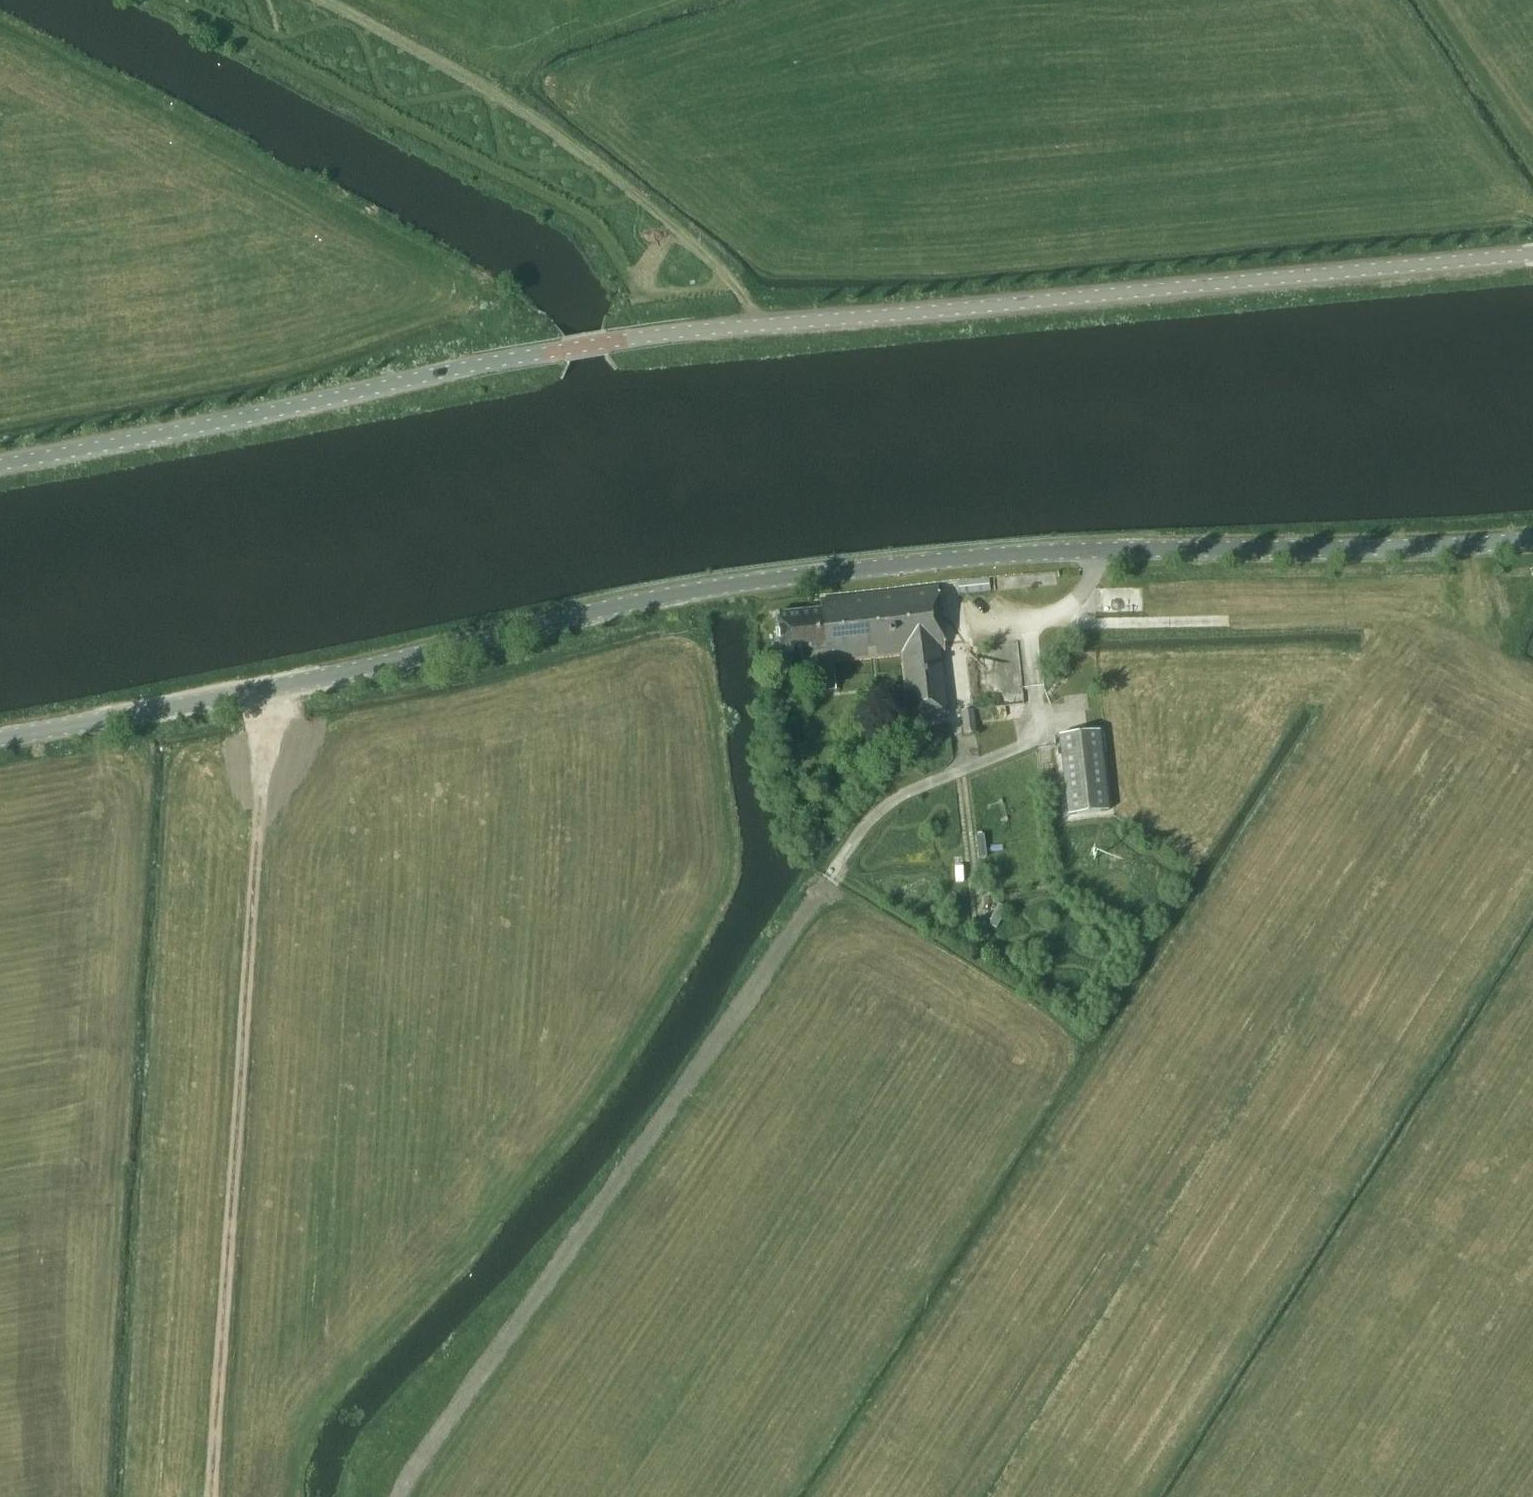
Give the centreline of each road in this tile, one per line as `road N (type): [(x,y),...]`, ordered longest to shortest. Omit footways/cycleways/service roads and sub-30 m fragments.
road 1 (tertiary): [(1532,254),(606,341)]
road 2 (tertiary): [(0,739),(762,578)]
road 3 (tertiary): [(1532,536),(1059,549),(762,578)]
road 4 (tertiary): [(0,462),(606,341)]

